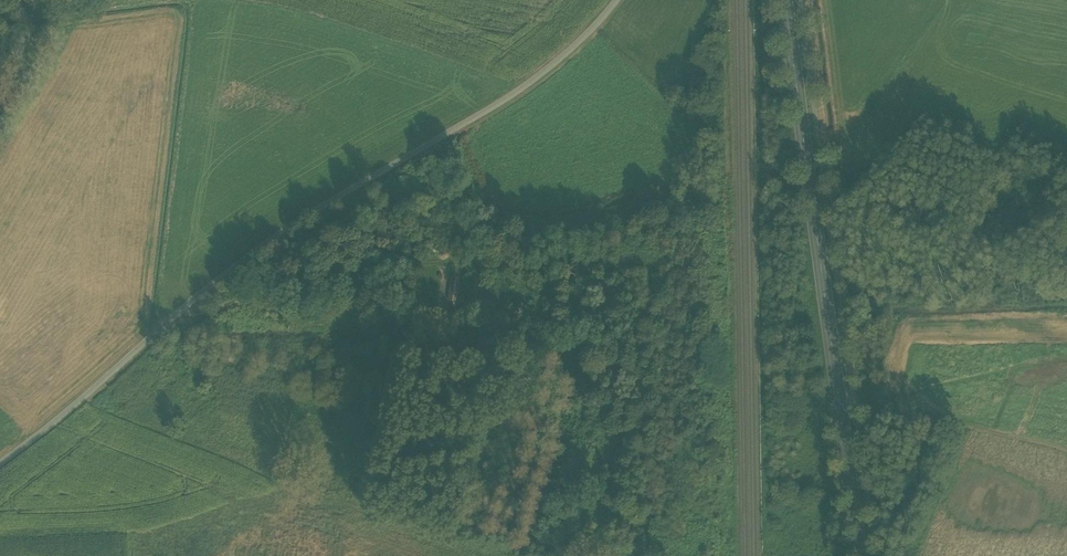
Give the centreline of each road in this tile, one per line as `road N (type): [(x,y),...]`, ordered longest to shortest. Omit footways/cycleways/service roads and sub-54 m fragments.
road 1 (unclassified): [(0,464),(73,409),(180,309),(309,213),(523,88),(592,32),(616,0)]
road 2 (primary): [(860,555),(784,0)]

